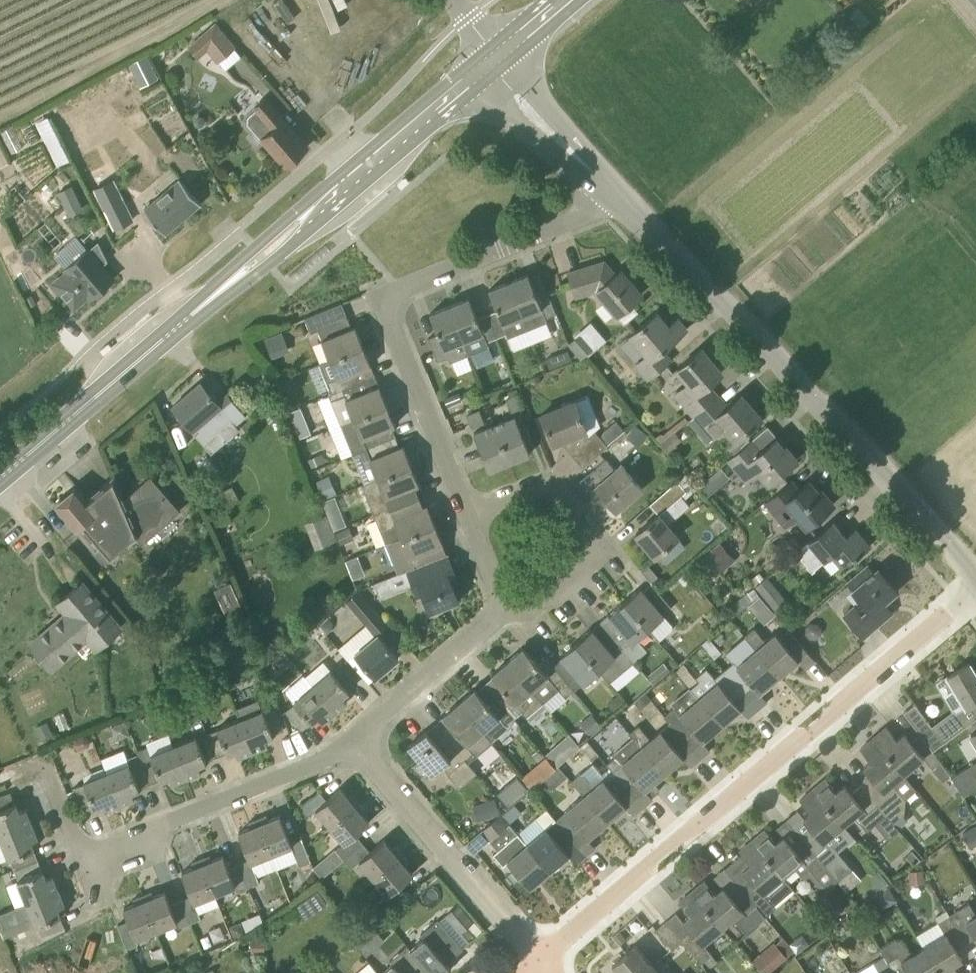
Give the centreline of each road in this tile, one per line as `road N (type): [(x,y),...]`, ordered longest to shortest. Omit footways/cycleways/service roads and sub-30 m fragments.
road 1 (residential): [(542,968),(975,591)]
road 2 (unclassified): [(975,575),(614,190)]
road 3 (residential): [(467,525),(387,308),(401,289),(583,218),(614,190)]
road 4 (residential): [(45,780),(84,860),(358,746)]
road 5 (residential): [(499,623),(604,552),(542,489),(467,525)]
road 6 (residential): [(542,968),(358,746)]
road 7 (primary): [(0,477),(220,291)]
road 8 (primary): [(320,207),(494,60)]
road 9 (residential): [(358,746),(499,623)]
road 10 (unclassified): [(614,190),(534,115),(494,60)]
road 11 (primary): [(320,207),(289,219),(220,291)]
road 12 (primary): [(220,291),(270,265),(320,207)]

